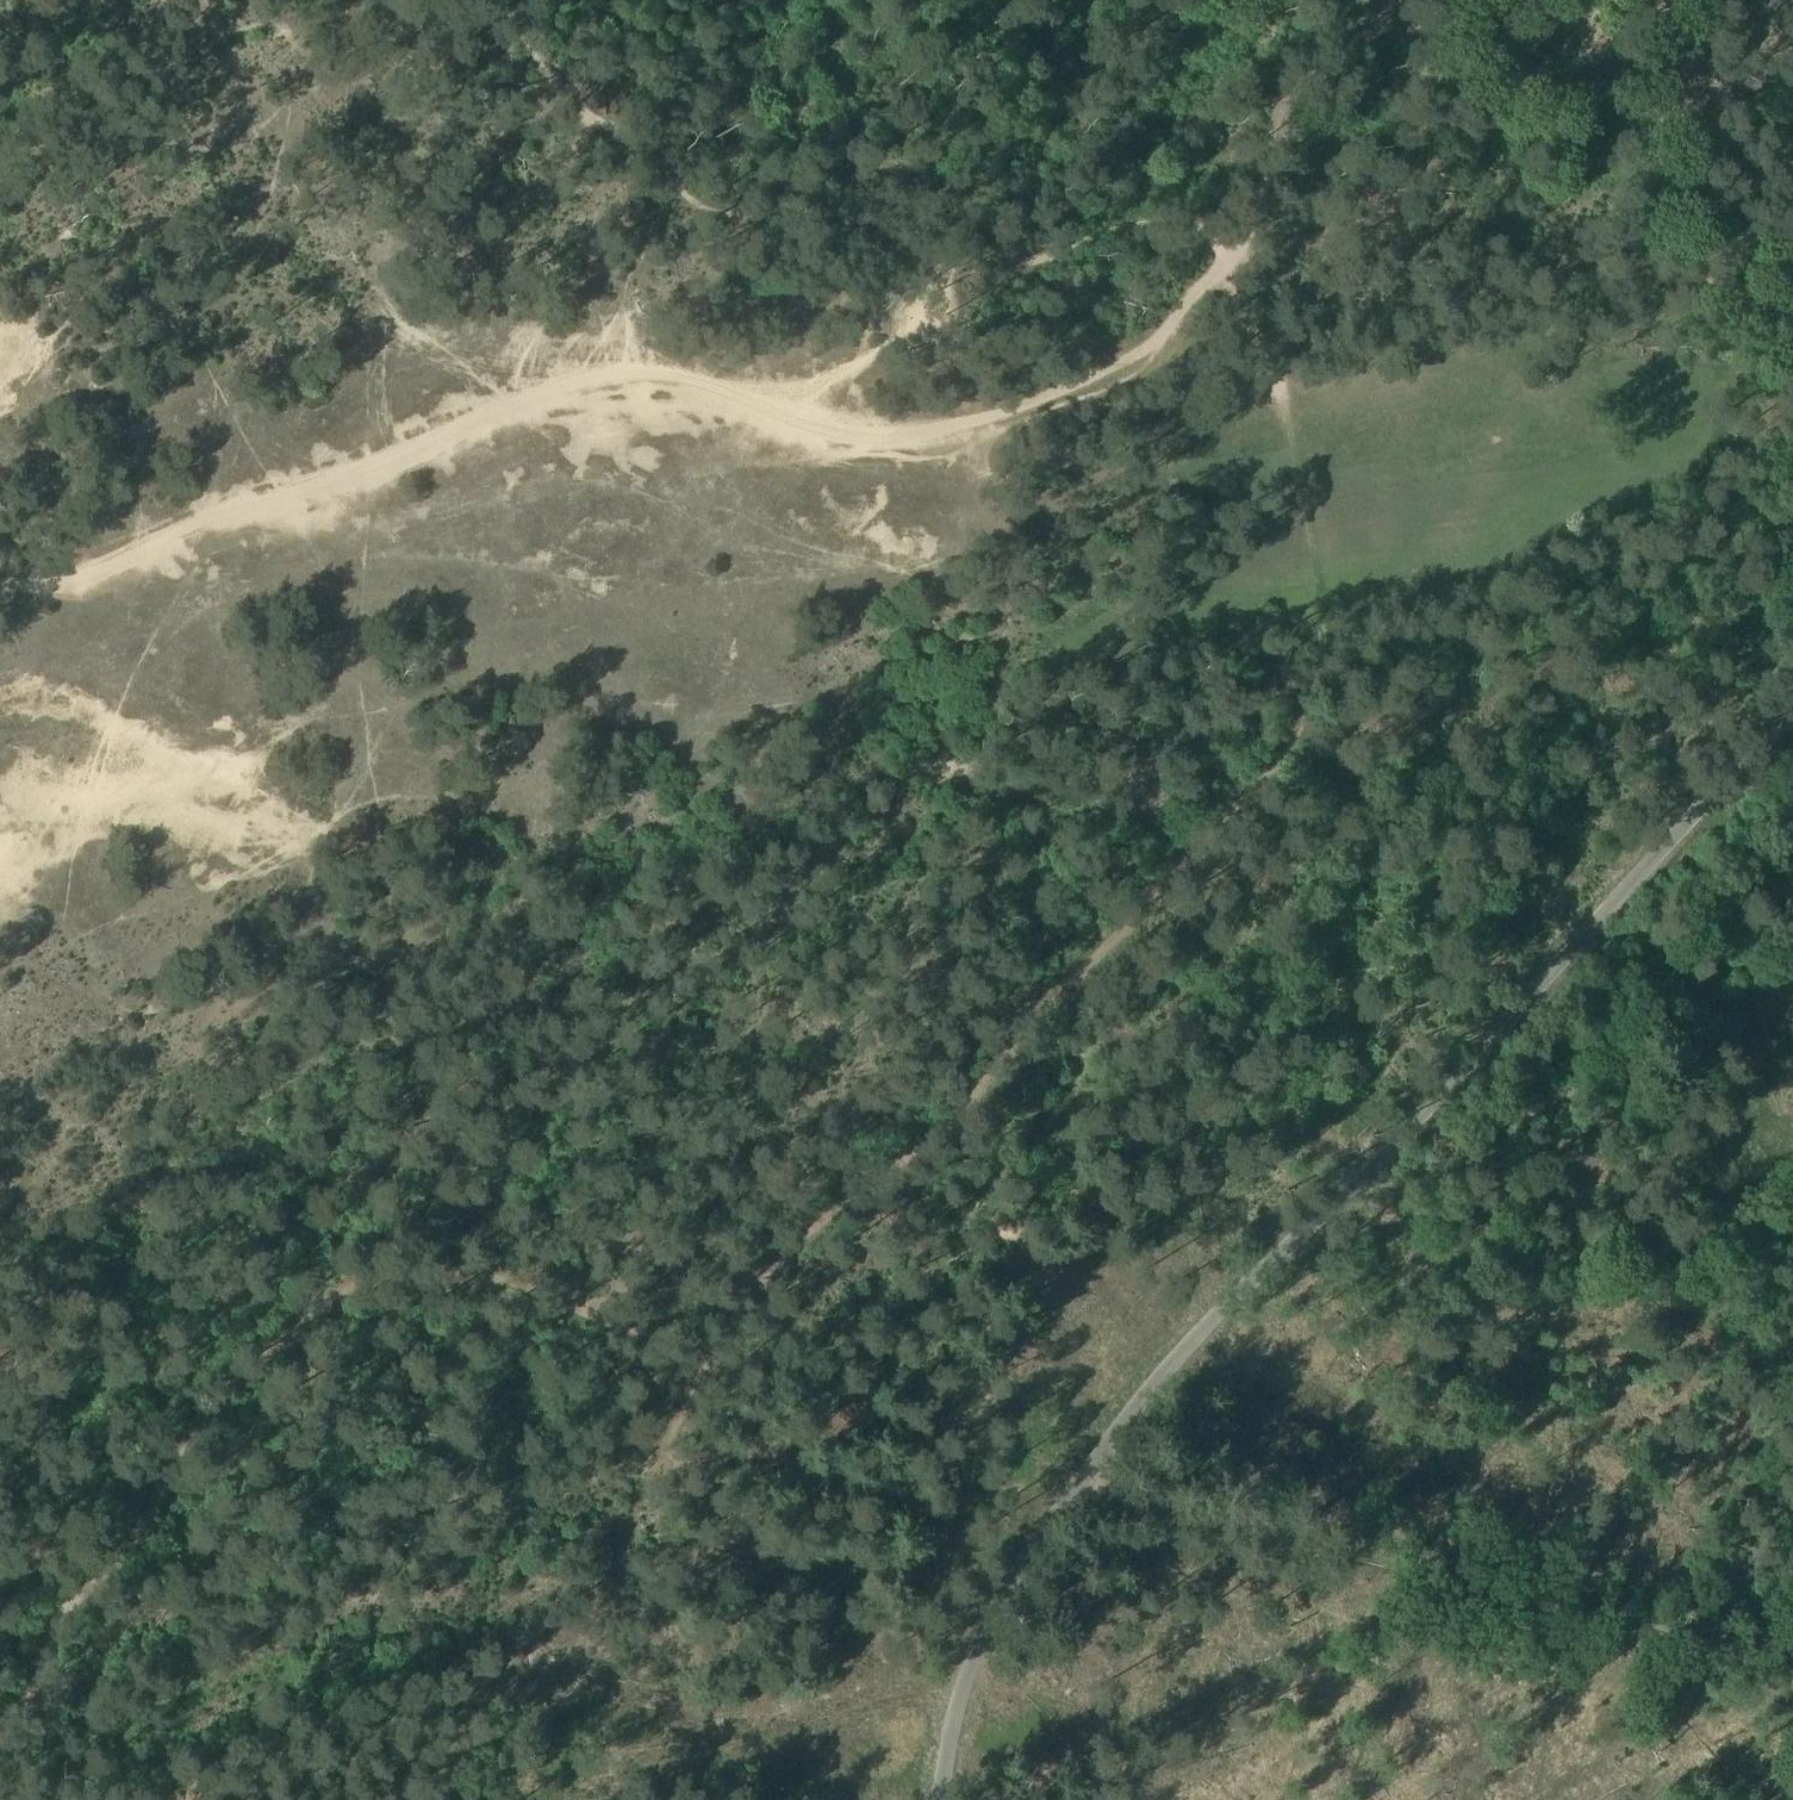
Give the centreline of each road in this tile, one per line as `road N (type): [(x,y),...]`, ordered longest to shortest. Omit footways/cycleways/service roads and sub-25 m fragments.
road 1 (unclassified): [(929,1799),(960,1673),(1018,1536),(1132,1388),(1350,1182),(1792,705)]
road 2 (track): [(1119,1405),(1792,1582)]

